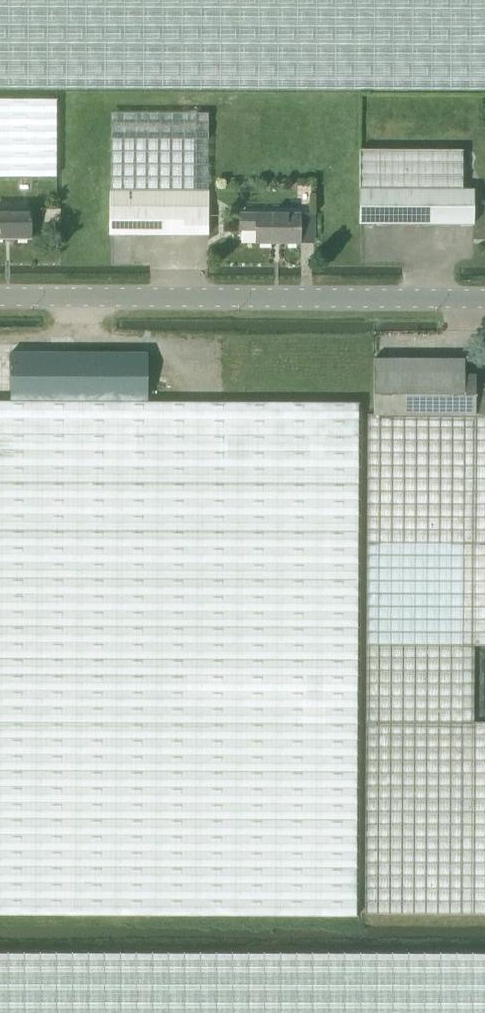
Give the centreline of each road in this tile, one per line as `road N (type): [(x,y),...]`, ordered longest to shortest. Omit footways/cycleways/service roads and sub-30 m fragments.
road 1 (unclassified): [(0,298),(484,301)]

